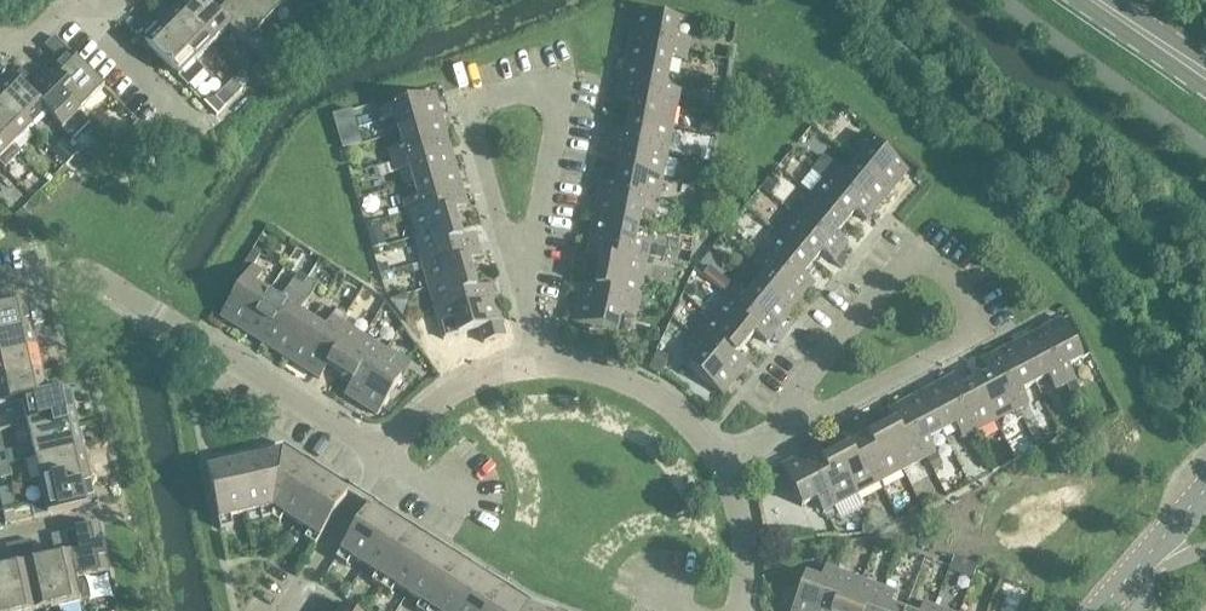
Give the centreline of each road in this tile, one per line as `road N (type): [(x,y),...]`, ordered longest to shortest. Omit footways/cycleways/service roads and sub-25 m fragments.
road 1 (residential): [(783,433),(955,347),(966,298),(936,266),(906,265),(789,402)]
road 2 (residential): [(387,453),(72,276),(0,287)]
road 3 (residential): [(525,298),(554,111),(534,92),(492,98),(477,116),(475,139)]
road 4 (residential): [(727,465),(661,398),(539,359)]
road 5 (residential): [(539,359),(447,384),(412,414),(387,453)]
road 6 (residential): [(290,610),(387,453)]
road 7 (residential): [(475,139),(525,298)]
road 8 (residential): [(740,610),(750,579),(748,526),(727,465)]
road 9 (residential): [(0,36),(33,35),(73,1),(123,0)]
road 10 (tertiary): [(1117,588),(1205,487)]
road 11 (primary): [(1205,73),(1098,0)]

